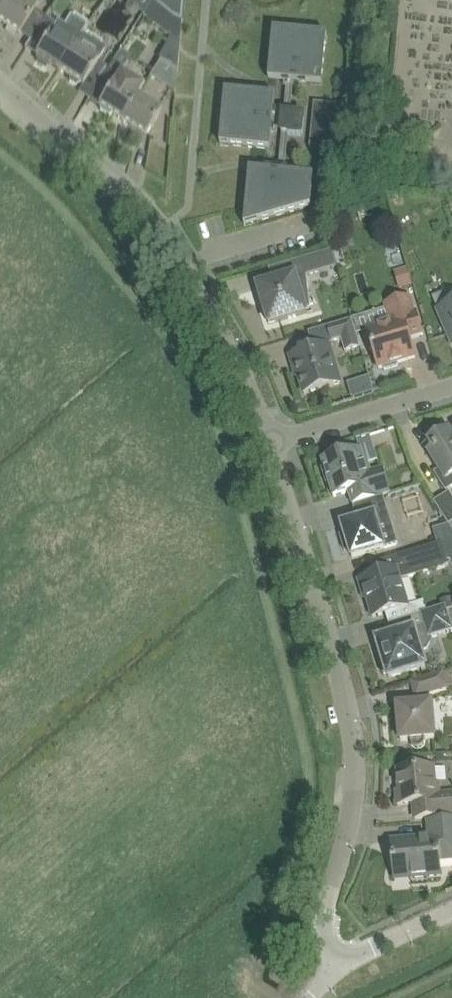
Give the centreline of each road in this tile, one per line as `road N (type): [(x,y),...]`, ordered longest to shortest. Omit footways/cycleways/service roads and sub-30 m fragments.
road 1 (residential): [(336,959),(323,919),(353,791),(354,736),(270,436)]
road 2 (residential): [(270,436),(219,323),(124,192),(0,81)]
road 3 (residential): [(270,436),(451,387)]
road 4 (residential): [(336,959),(451,907)]

